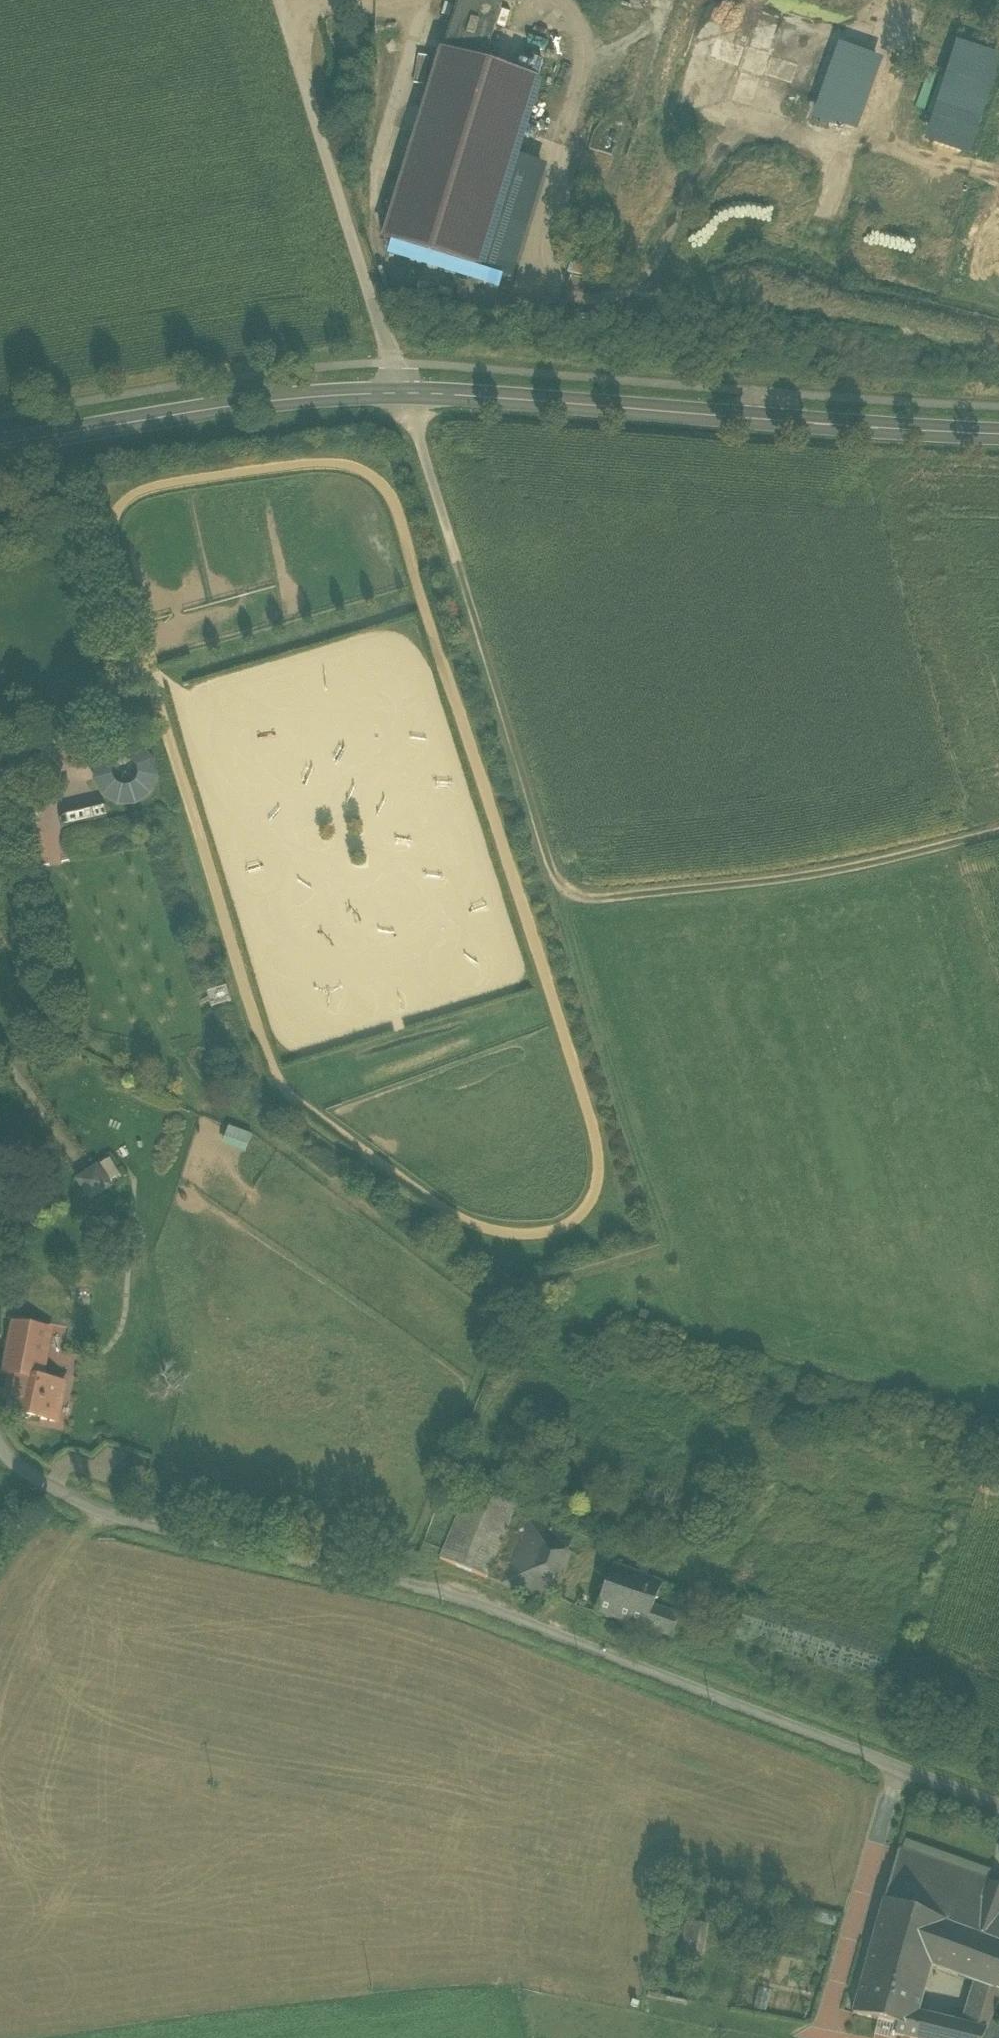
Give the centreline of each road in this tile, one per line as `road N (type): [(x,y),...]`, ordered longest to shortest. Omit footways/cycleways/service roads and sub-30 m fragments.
road 1 (track): [(278,0),(566,903),(816,875),(998,831)]
road 2 (unclassified): [(0,1447),(35,1482),(155,1527),(461,1602),(998,1806)]
road 3 (tertiary): [(0,445),(259,402),(403,392),(998,429)]

